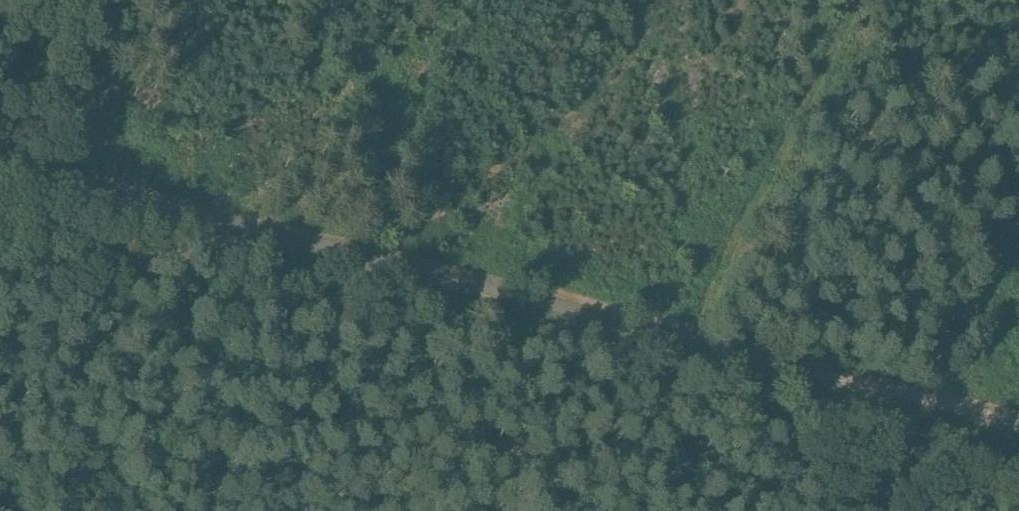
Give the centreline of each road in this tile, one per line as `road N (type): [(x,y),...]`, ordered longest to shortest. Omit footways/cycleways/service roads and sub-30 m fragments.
road 1 (track): [(1018,427),(64,181),(0,192)]
road 2 (track): [(0,277),(48,283),(178,257)]
road 3 (track): [(0,50),(31,94),(62,102),(86,125),(64,181)]

